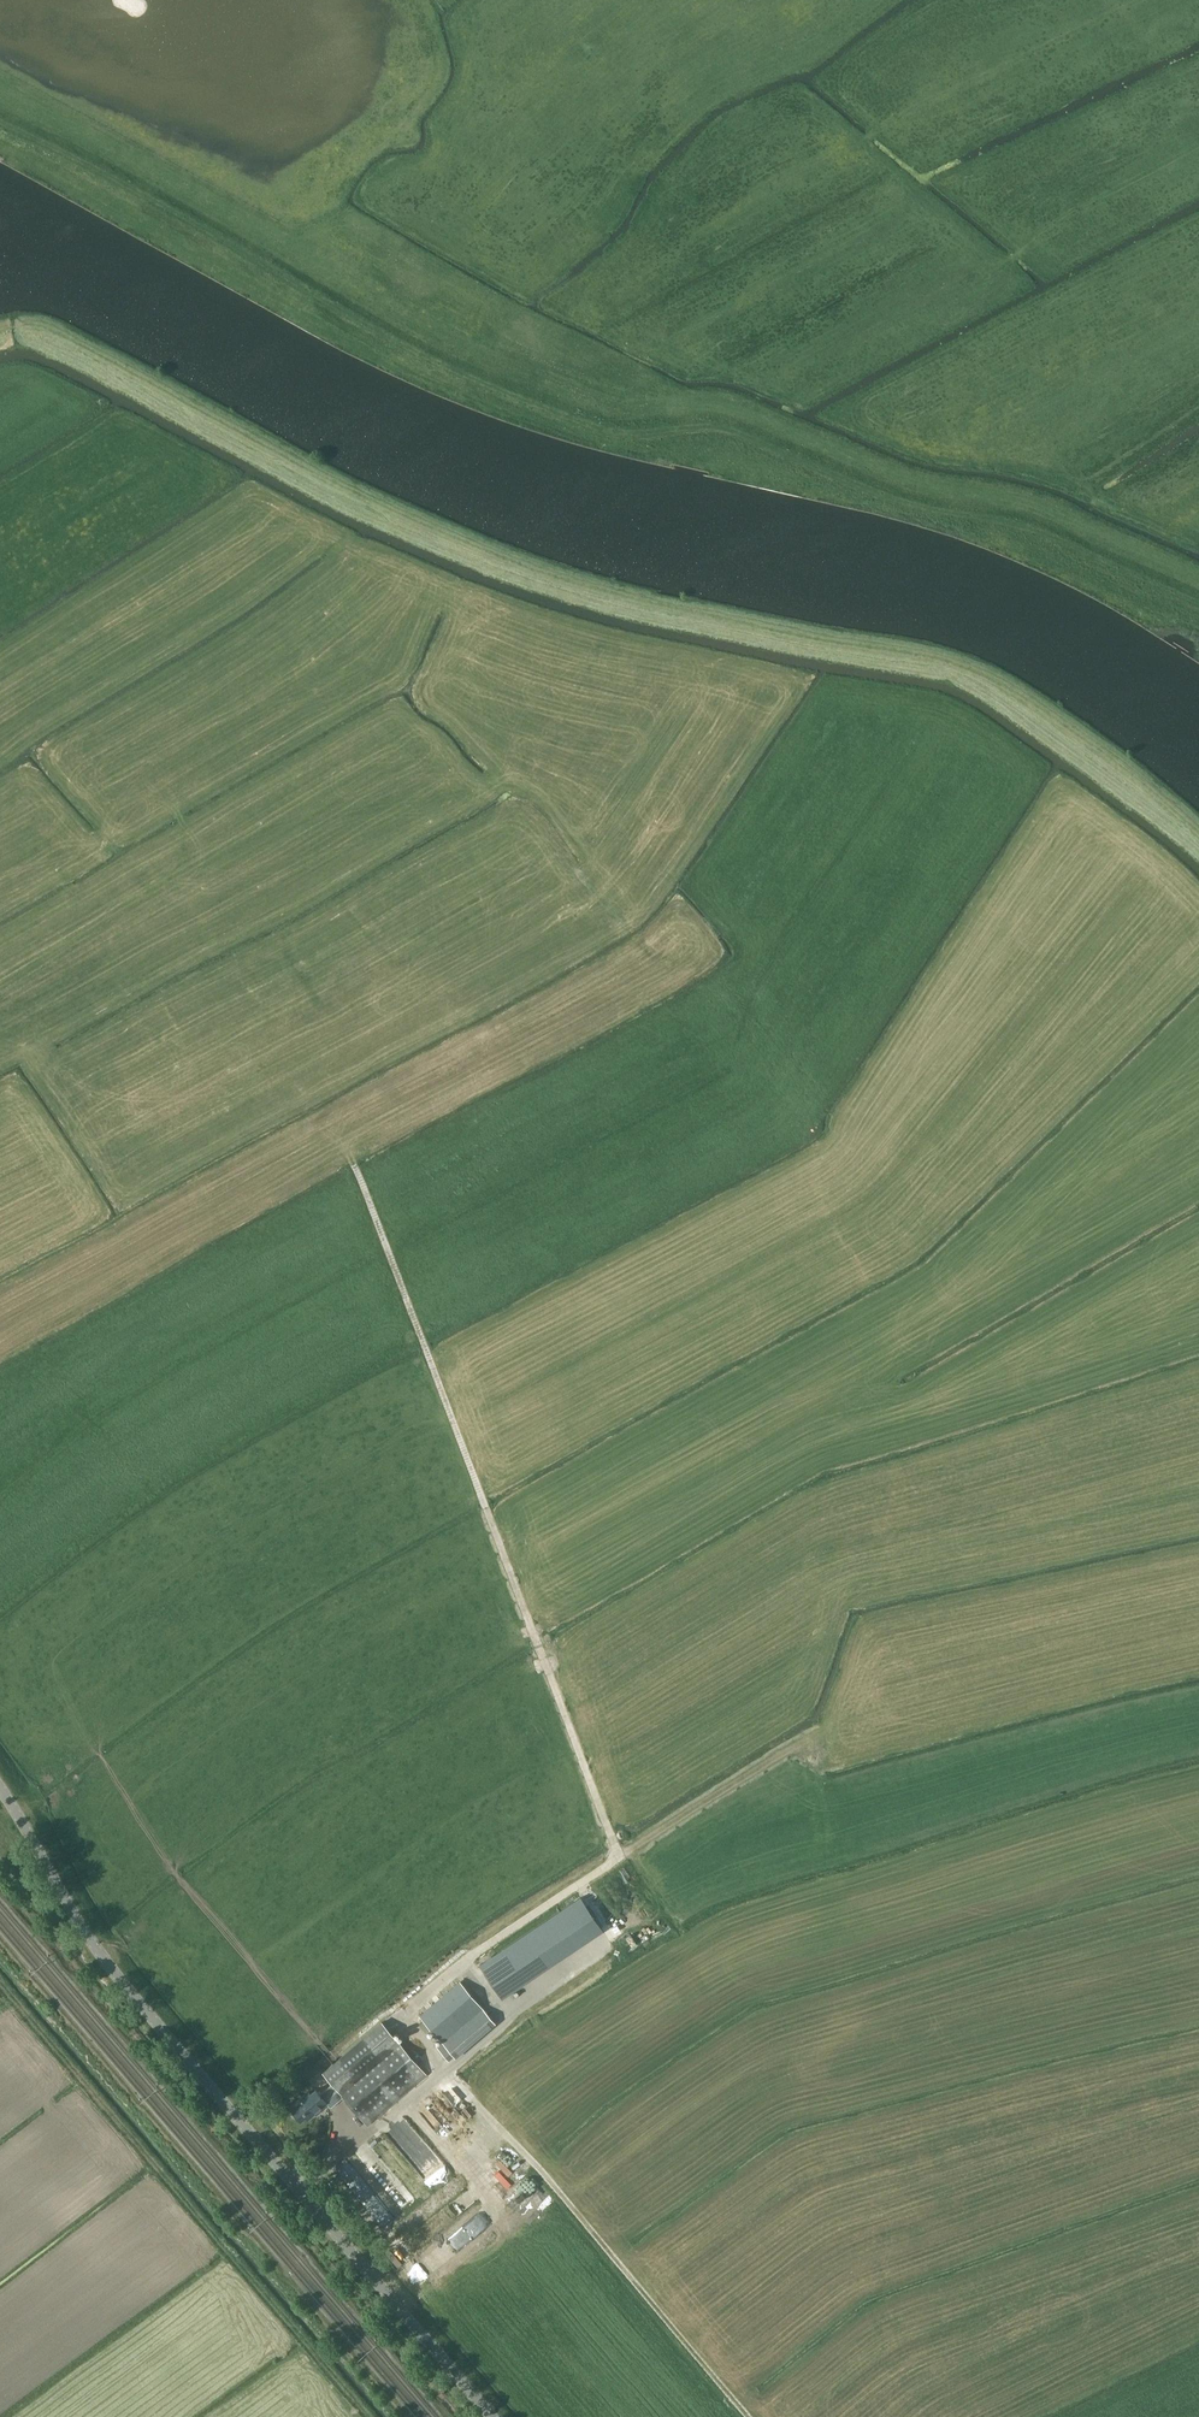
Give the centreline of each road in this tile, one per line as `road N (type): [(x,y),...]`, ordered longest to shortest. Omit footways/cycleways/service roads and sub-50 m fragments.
road 1 (track): [(1198,599),(1060,535),(907,502),(721,424),(618,433),(492,383),(0,117)]
road 2 (track): [(300,2190),(443,2076),(400,2020),(453,1971),(617,1860),(353,1164)]
road 3 (unclassified): [(493,2416),(111,1967),(0,1786)]

